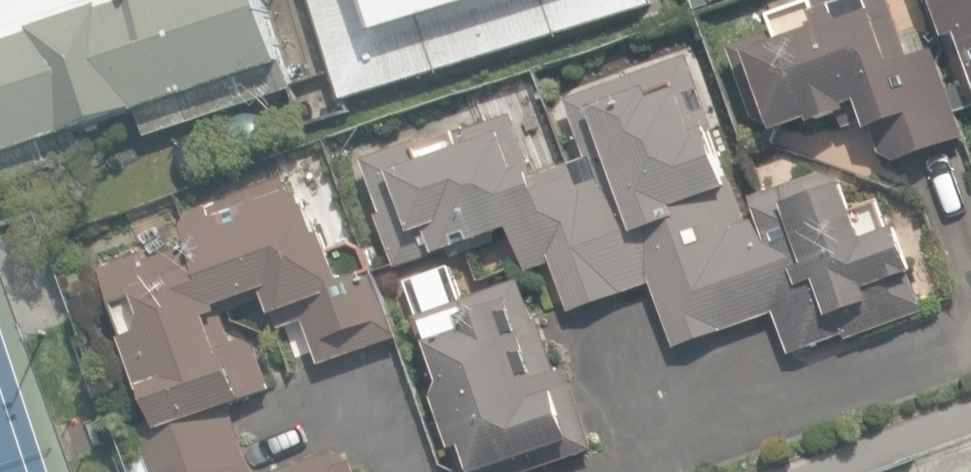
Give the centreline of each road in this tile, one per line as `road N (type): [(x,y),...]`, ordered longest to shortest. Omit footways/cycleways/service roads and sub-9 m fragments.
road 1 (residential): [(593,471),(970,346)]

